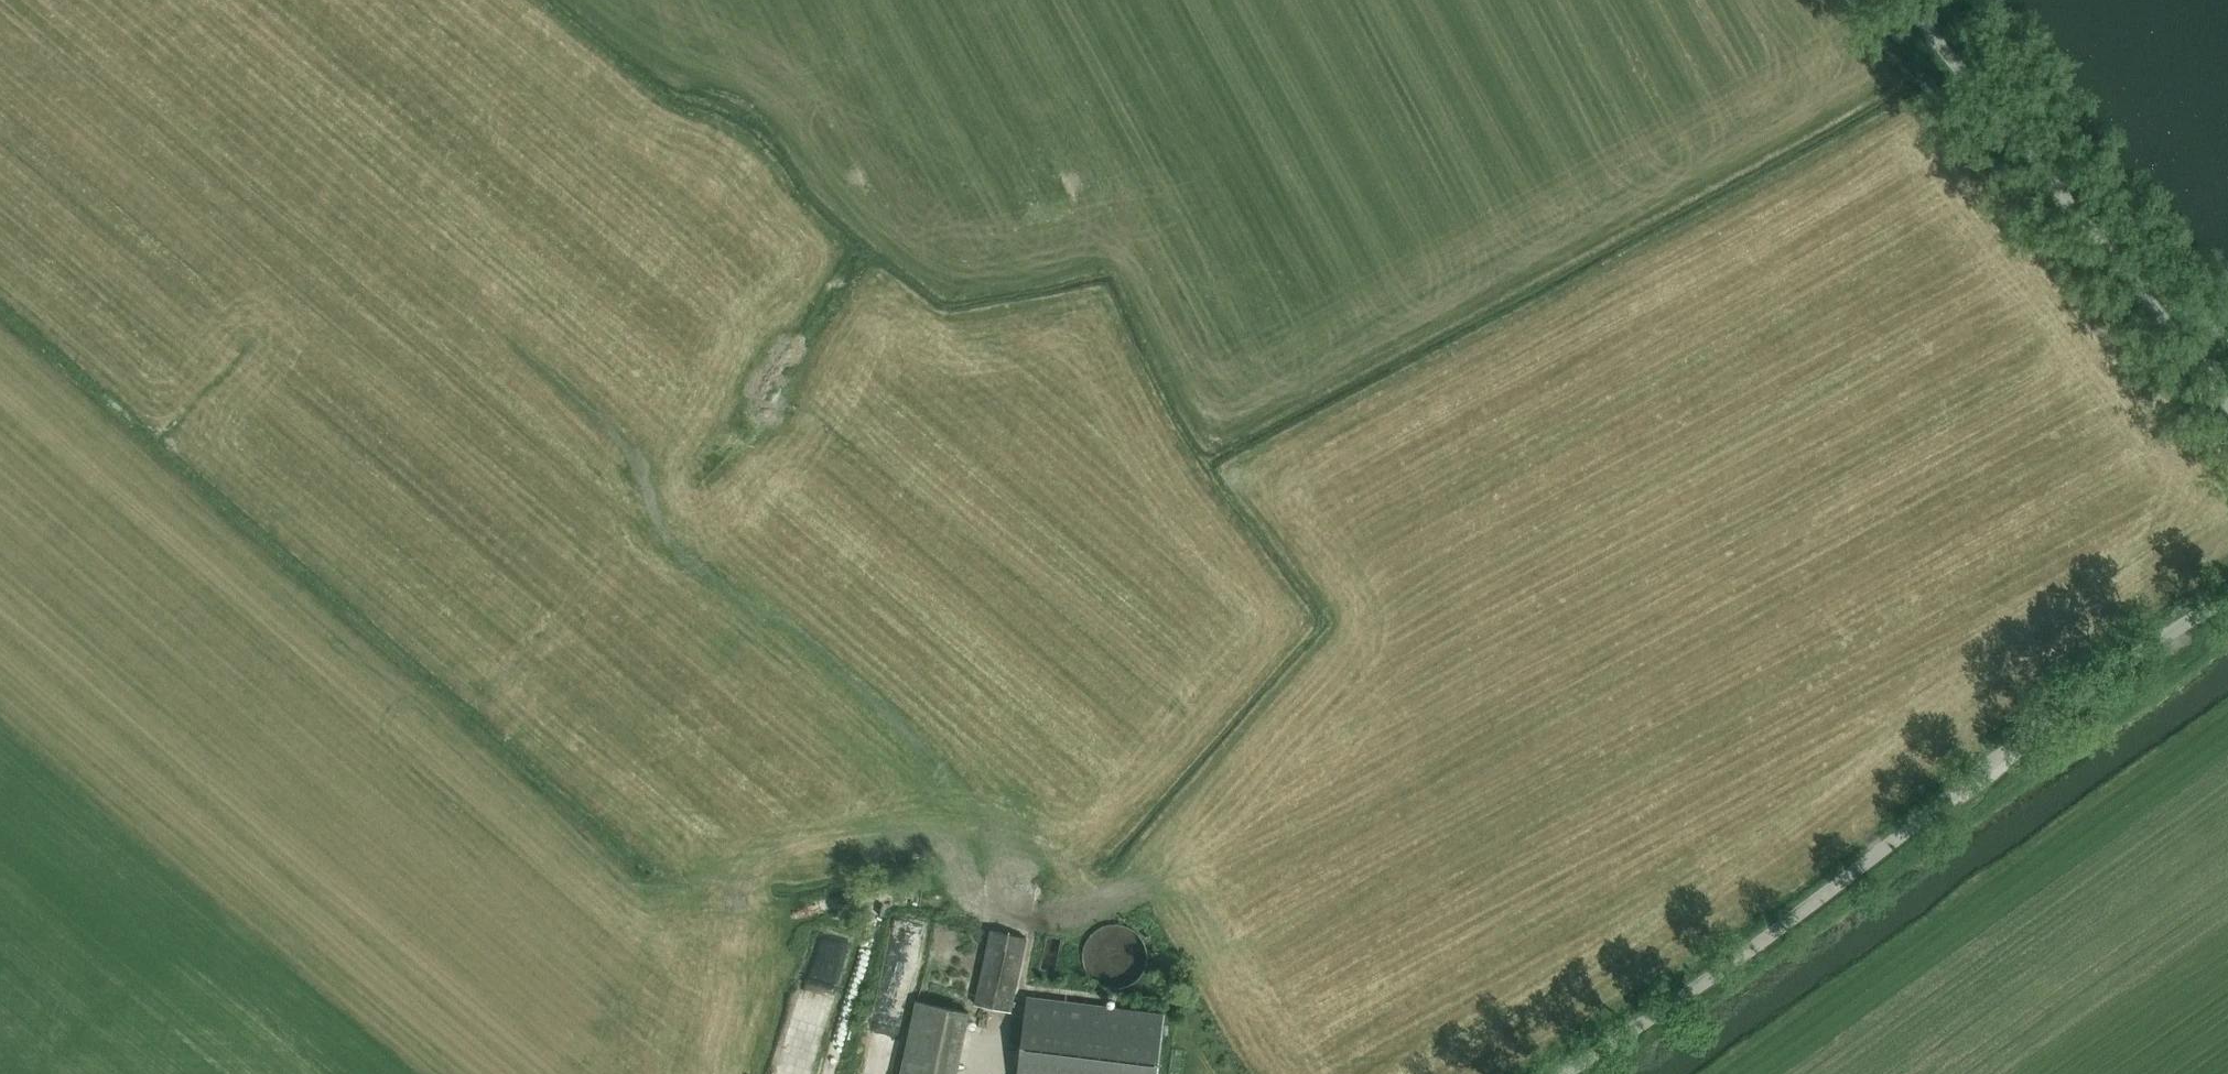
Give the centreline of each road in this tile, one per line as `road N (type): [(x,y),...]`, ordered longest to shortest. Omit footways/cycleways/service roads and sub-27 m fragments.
road 1 (unclassified): [(1565,1073),(1707,980),(2023,736),(2227,596)]
road 2 (unclassified): [(2227,406),(1907,0)]

